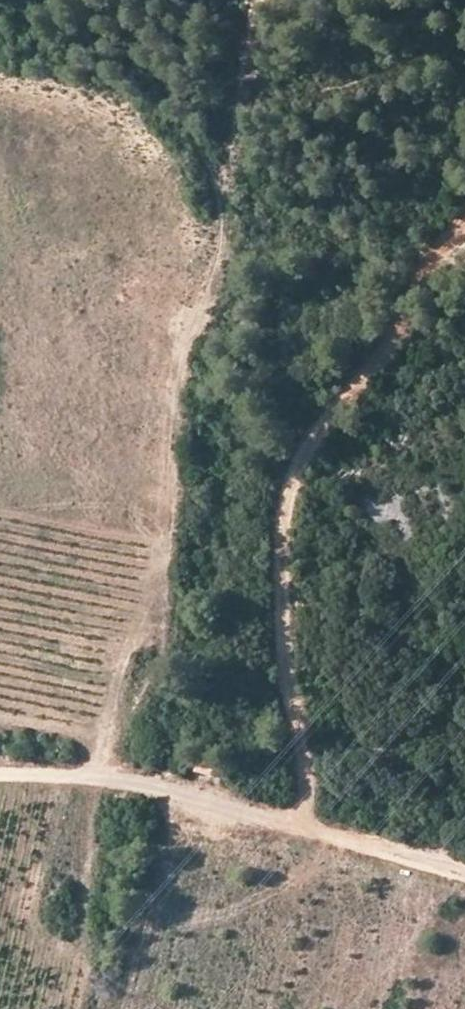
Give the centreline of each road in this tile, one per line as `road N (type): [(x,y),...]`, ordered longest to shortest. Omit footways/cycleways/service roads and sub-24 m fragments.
road 1 (track): [(139,0),(145,46),(204,164),(219,234),(182,408),(174,492),(105,779)]
road 2 (track): [(308,831),(284,620),(285,484),(464,226)]
road 3 (track): [(464,874),(169,790),(0,773)]

